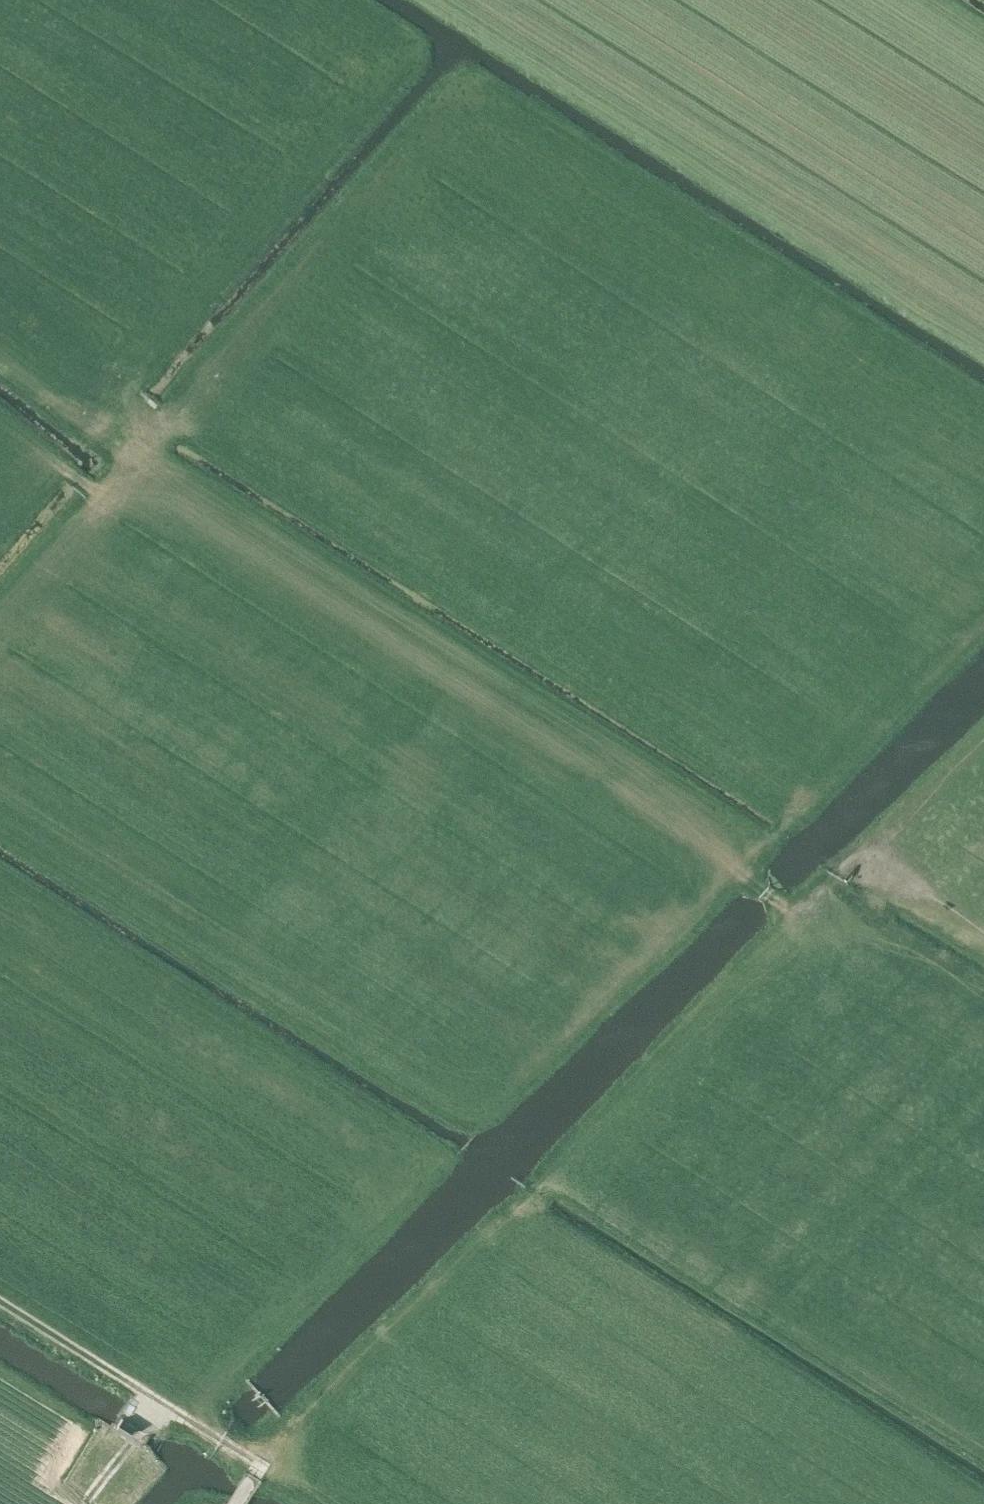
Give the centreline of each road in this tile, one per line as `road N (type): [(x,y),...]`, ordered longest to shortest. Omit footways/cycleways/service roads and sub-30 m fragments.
road 1 (track): [(237,1503),(262,1468),(0,1306)]

